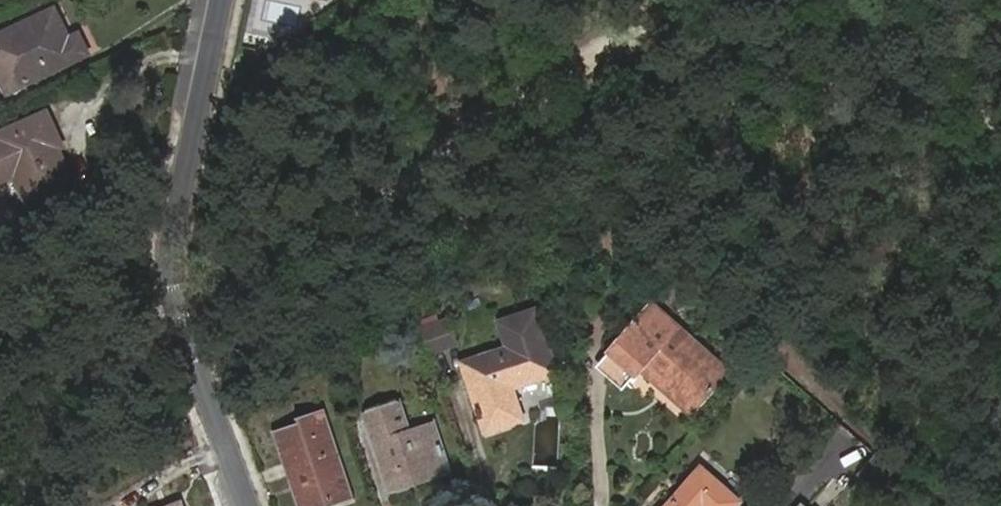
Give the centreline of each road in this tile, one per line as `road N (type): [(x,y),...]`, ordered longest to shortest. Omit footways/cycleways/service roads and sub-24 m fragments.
road 1 (track): [(683,0),(0,442)]
road 2 (residential): [(223,0),(187,181),(185,324),(250,505)]

